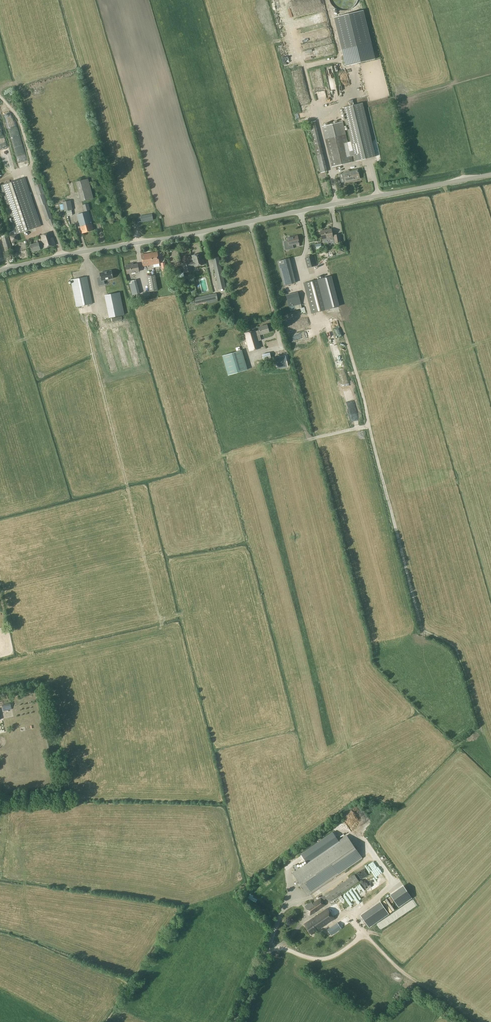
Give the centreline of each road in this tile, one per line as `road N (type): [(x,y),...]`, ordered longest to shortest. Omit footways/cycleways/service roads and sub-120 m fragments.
road 1 (unclassified): [(0,271),(490,175)]
road 2 (track): [(162,626),(86,309)]
road 3 (track): [(84,64),(137,243)]
road 4 (track): [(286,0),(319,120)]

